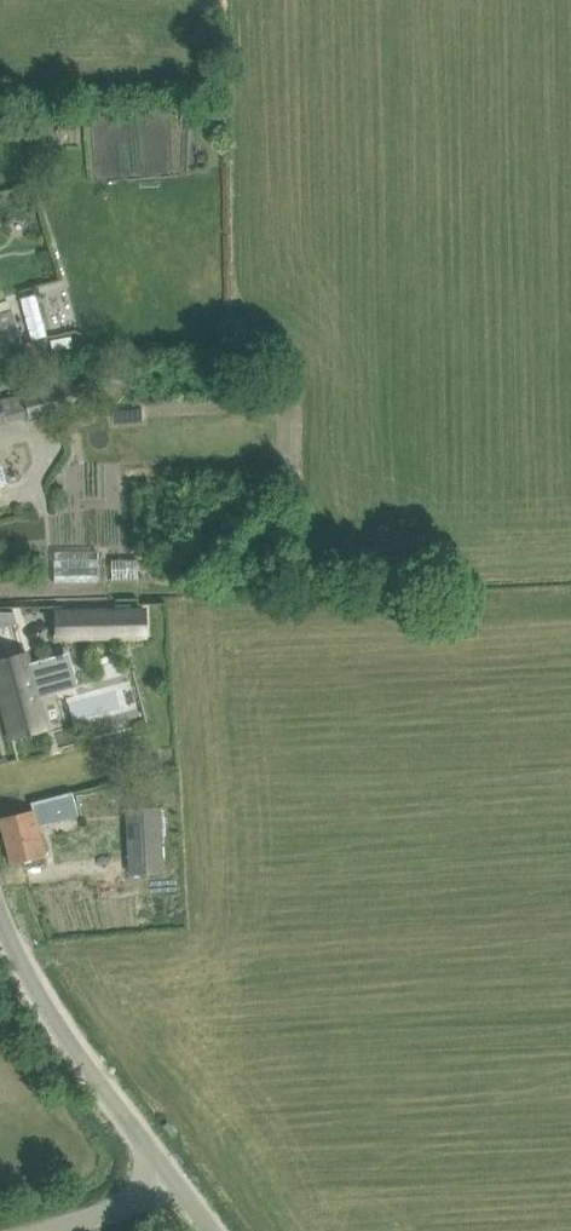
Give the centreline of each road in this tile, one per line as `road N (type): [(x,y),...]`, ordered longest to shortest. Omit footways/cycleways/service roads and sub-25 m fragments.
road 1 (unclassified): [(175,1187),(52,1017),(0,911)]
road 2 (unclassified): [(39,1230),(175,1187)]

